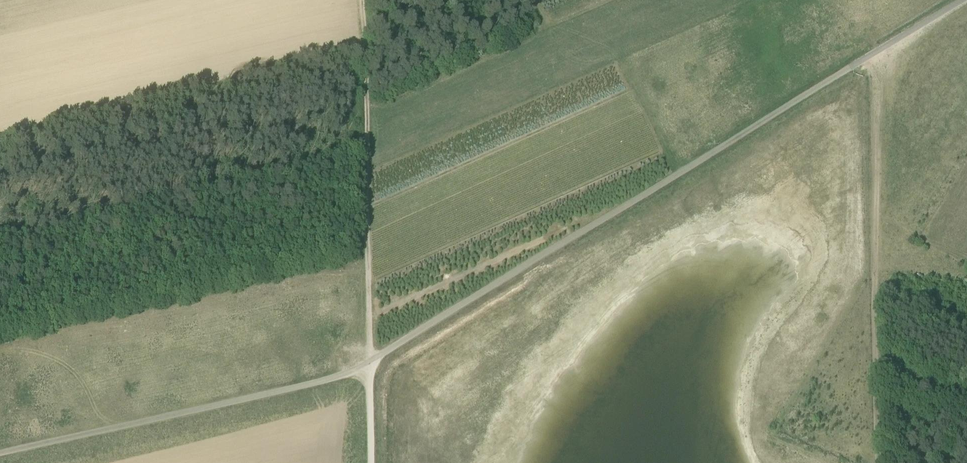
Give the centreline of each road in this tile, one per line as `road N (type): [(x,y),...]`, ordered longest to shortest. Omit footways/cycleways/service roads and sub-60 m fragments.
road 1 (unclassified): [(0,453),(332,380),(371,362),(964,0)]
road 2 (track): [(879,50),(878,462)]
road 3 (track): [(371,362),(368,0)]

